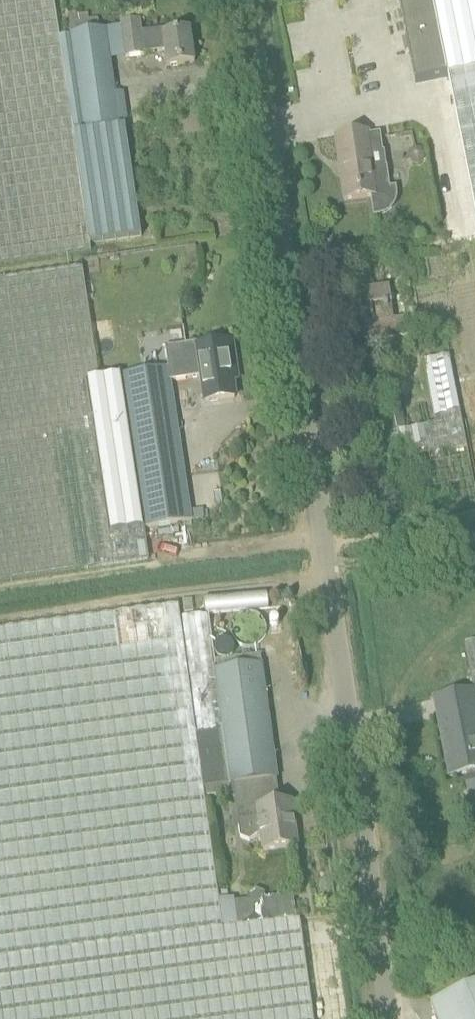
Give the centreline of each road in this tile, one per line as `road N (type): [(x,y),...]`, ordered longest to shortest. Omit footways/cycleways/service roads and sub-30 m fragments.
road 1 (unclassified): [(385,1018),(245,0)]

